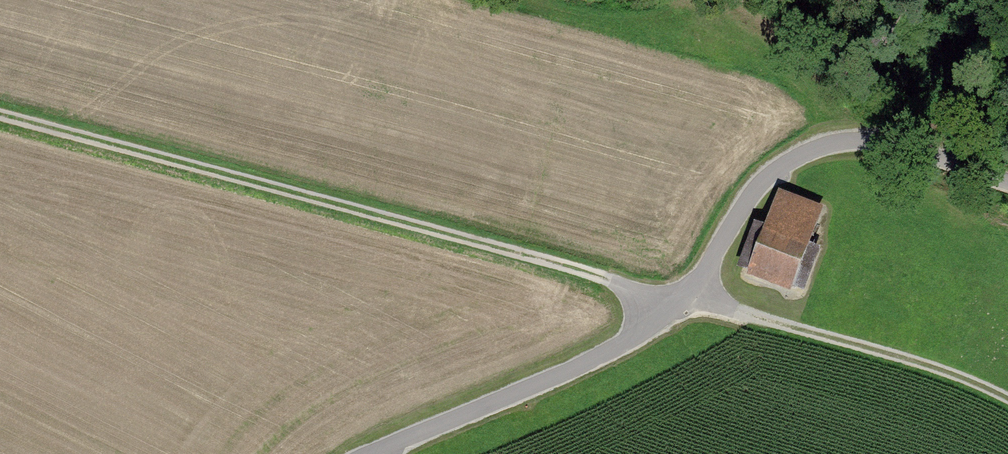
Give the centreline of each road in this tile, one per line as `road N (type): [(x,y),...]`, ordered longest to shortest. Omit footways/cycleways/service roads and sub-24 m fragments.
road 1 (track): [(1007,177),(902,141),(830,141),(778,171),(681,302),(619,349),(381,453)]
road 2 (track): [(681,302),(0,116)]
road 3 (track): [(681,302),(930,368),(1007,403)]

